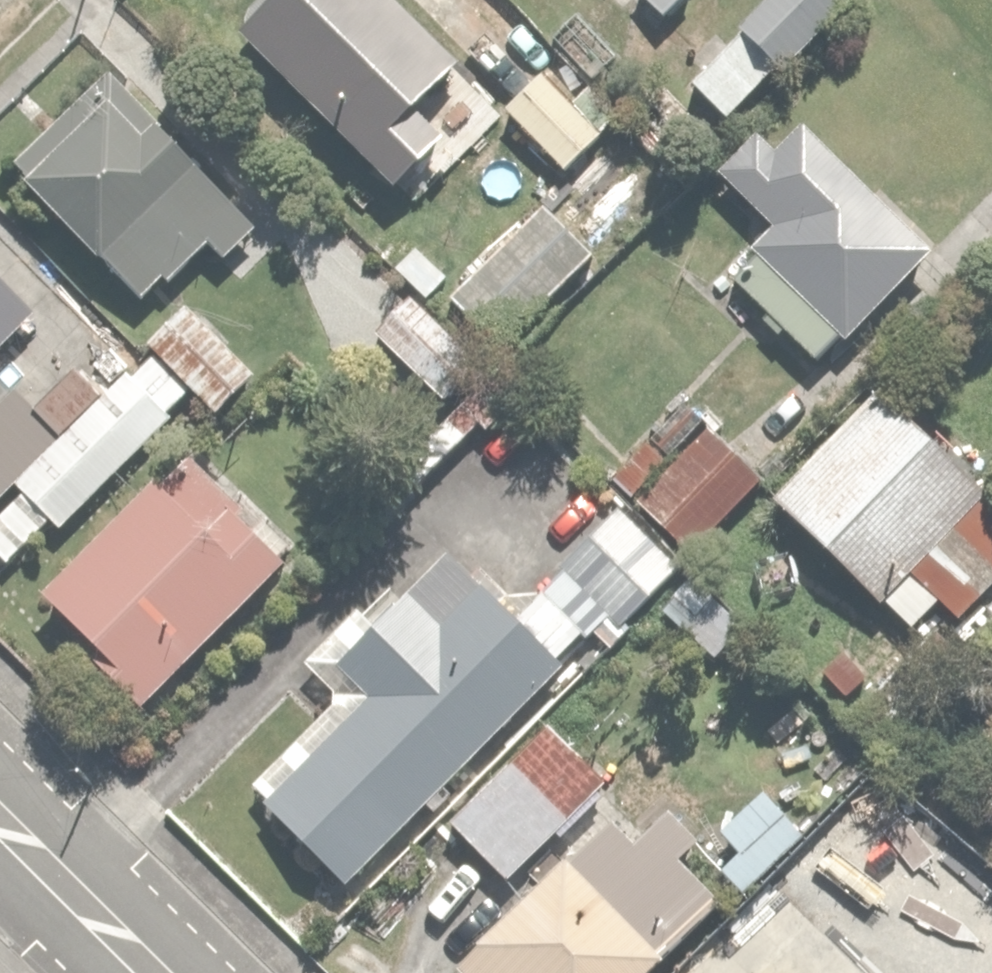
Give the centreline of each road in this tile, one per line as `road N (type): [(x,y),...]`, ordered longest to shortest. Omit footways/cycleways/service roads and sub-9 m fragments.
road 1 (residential): [(158,972),(0,815)]

